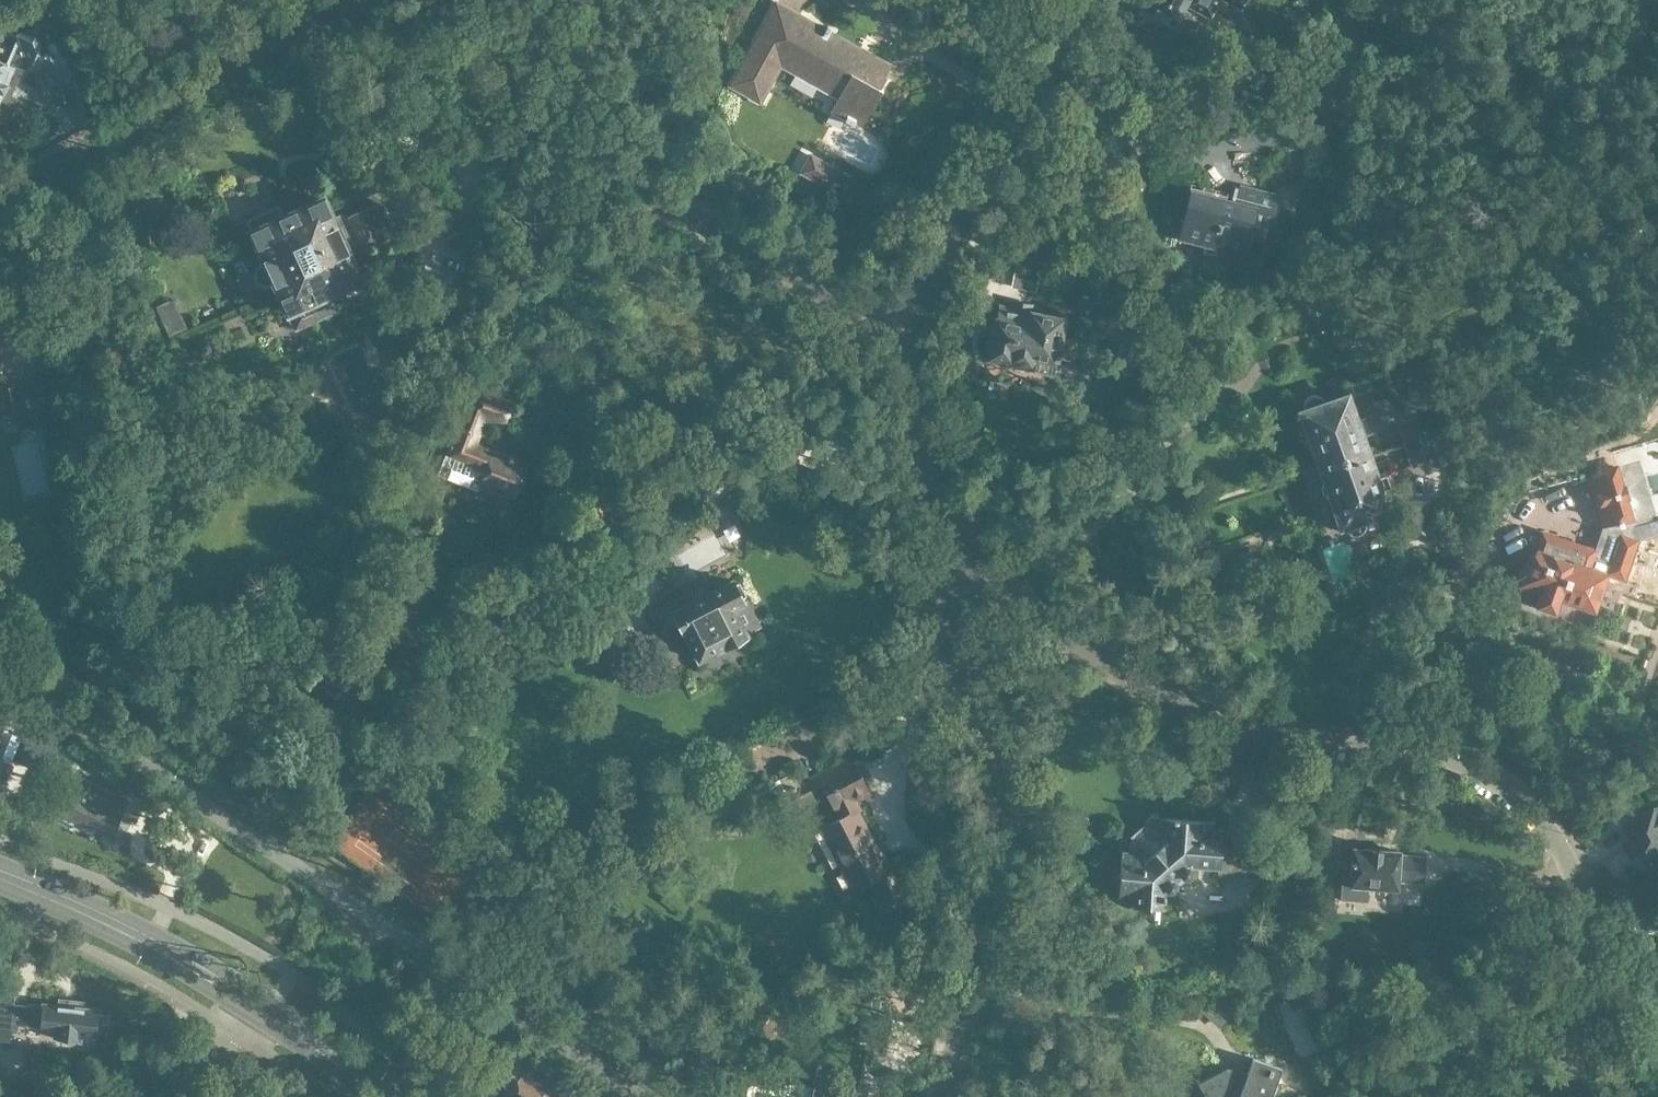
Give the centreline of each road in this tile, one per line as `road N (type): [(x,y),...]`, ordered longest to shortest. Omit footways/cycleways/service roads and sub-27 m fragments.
road 1 (residential): [(903,330),(672,204),(394,31),(340,14),(276,25),(230,44),(110,131),(0,192)]
road 2 (residential): [(1580,1096),(1567,1020),(1580,932),(1577,864),(1560,820),(1486,761),(1326,730),(1153,679),(1040,615),(943,538)]
road 3 (residential): [(942,1096),(1002,829),(998,788),(960,680),(943,538)]
road 4 (residential): [(903,330),(1074,0)]
road 5 (primary): [(283,1022),(122,927),(0,874)]
road 6 (residential): [(943,538),(920,468),(903,330)]
road 7 (residential): [(112,1096),(283,1022)]
road 8 (primary): [(386,1096),(283,1022)]

